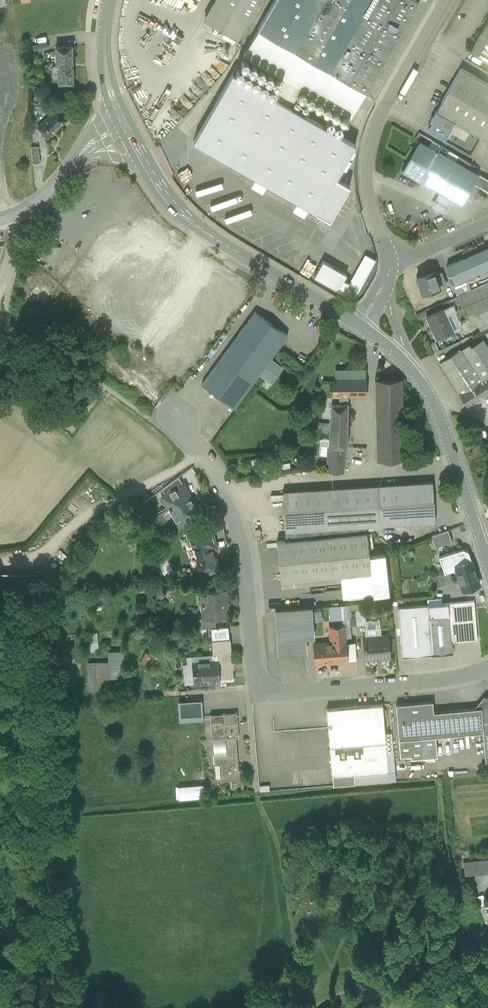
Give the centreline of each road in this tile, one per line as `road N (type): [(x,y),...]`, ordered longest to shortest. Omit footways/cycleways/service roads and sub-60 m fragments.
road 1 (residential): [(487,668),(445,680),(255,689),(238,522),(181,422)]
road 2 (tertiary): [(359,325),(190,222),(161,190),(128,131)]
road 3 (residential): [(389,258),(366,189),(370,140),(445,0)]
road 4 (tertiary): [(481,536),(433,404),(395,353)]
road 5 (track): [(33,206),(32,241),(7,301),(17,336),(0,359)]
road 6 (residential): [(128,131),(80,158),(42,200),(0,219)]
road 7 (tertiary): [(128,131),(107,75),(110,0)]

